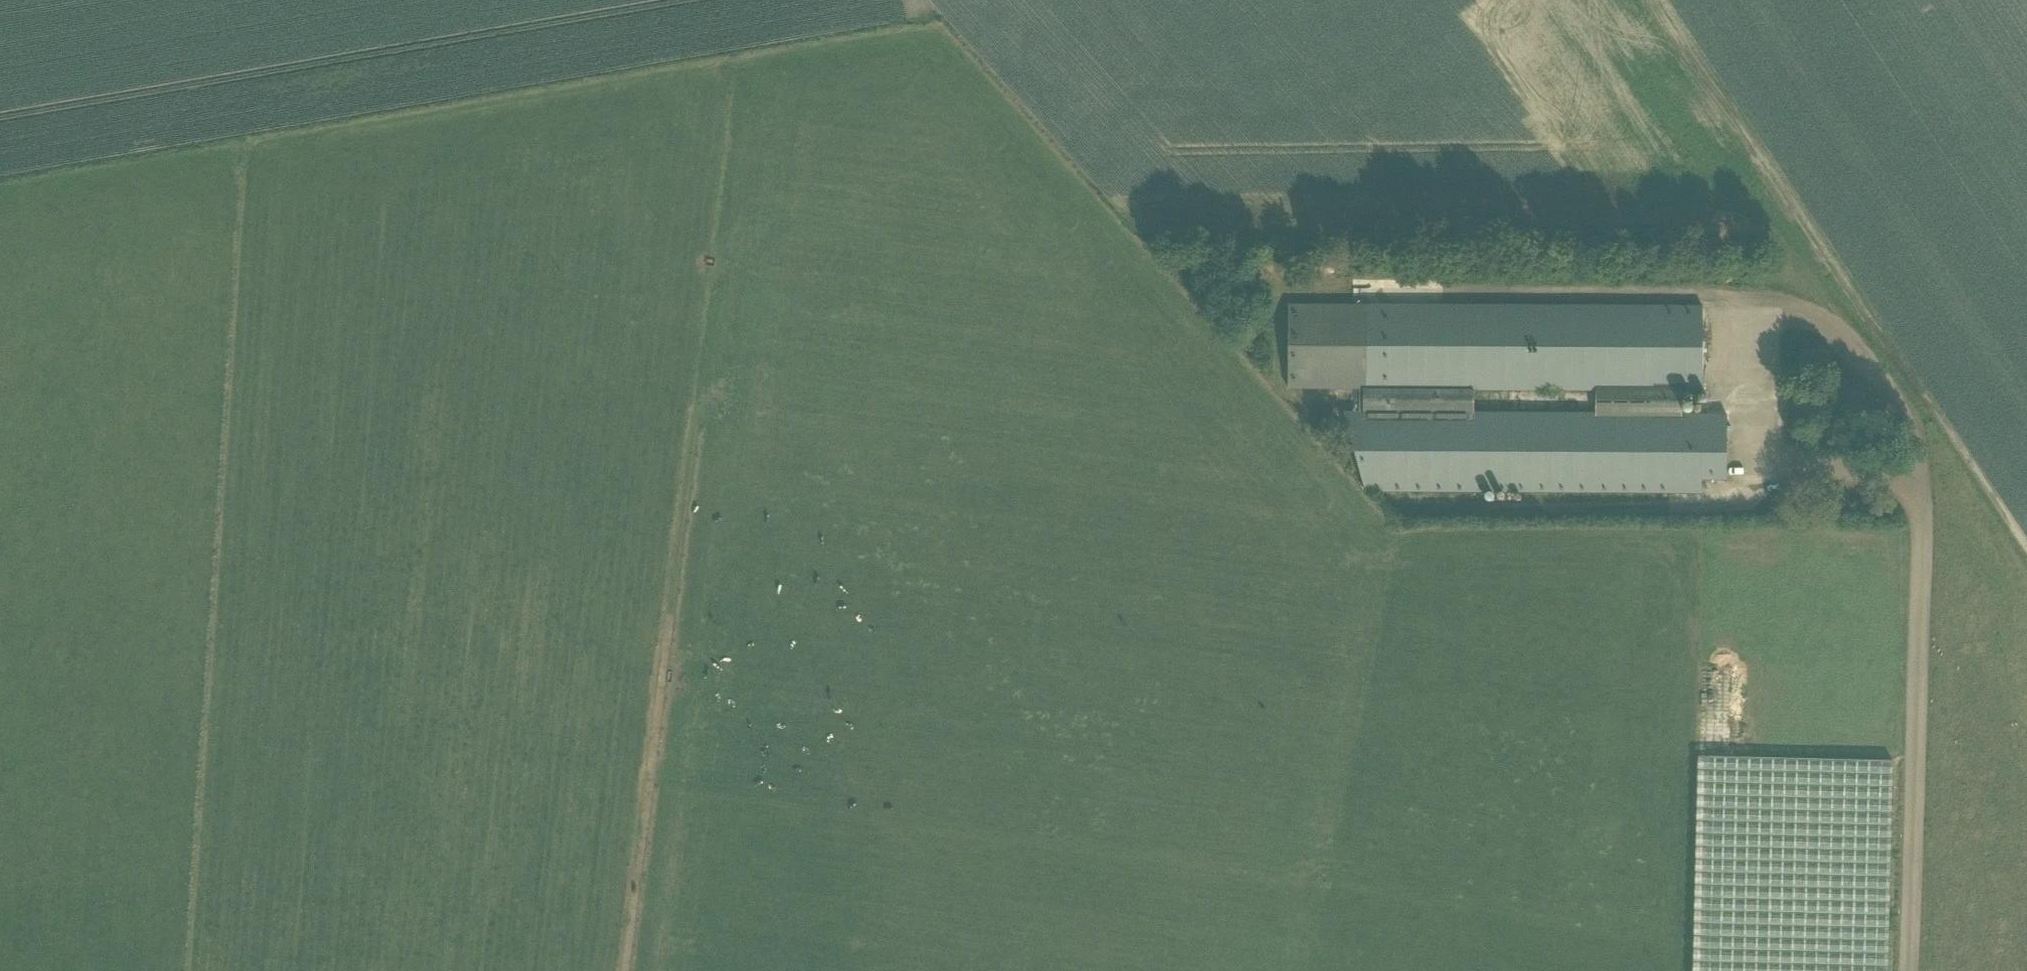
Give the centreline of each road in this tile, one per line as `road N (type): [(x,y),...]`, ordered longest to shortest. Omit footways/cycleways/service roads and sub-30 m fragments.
road 1 (unclassified): [(1902,970),(1912,488),(1904,475),(1778,463)]
road 2 (track): [(670,622),(622,970)]

